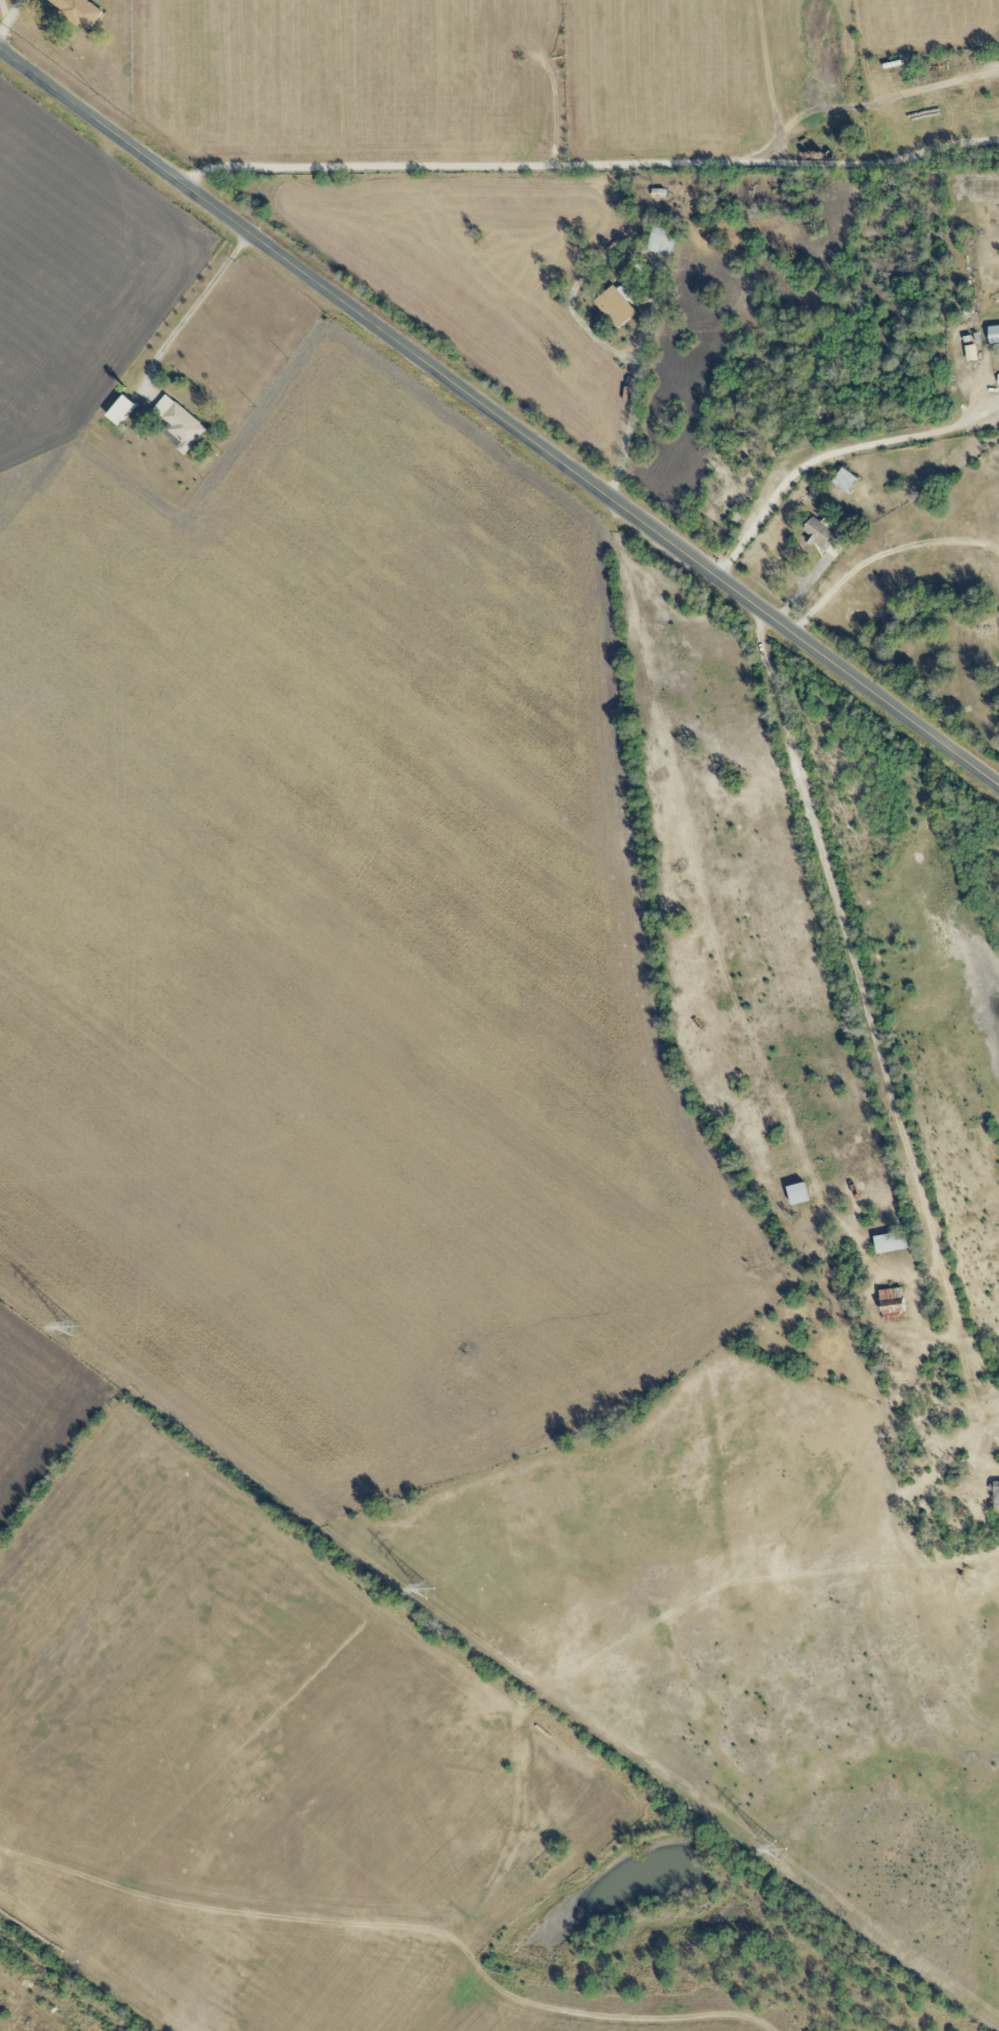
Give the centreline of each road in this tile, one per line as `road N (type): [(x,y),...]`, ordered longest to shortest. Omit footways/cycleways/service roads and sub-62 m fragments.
road 1 (tertiary): [(0,49),(998,787)]

